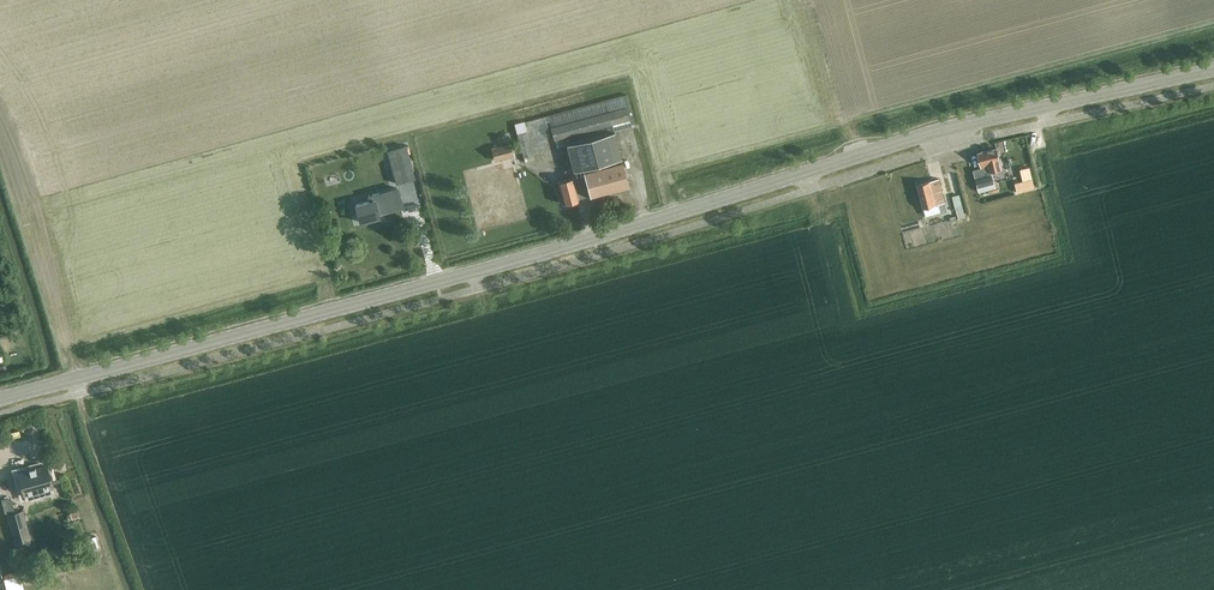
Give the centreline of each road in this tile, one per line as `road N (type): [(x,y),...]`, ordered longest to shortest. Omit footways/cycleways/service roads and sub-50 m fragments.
road 1 (tertiary): [(0,397),(629,231),(978,122),(1213,72)]

